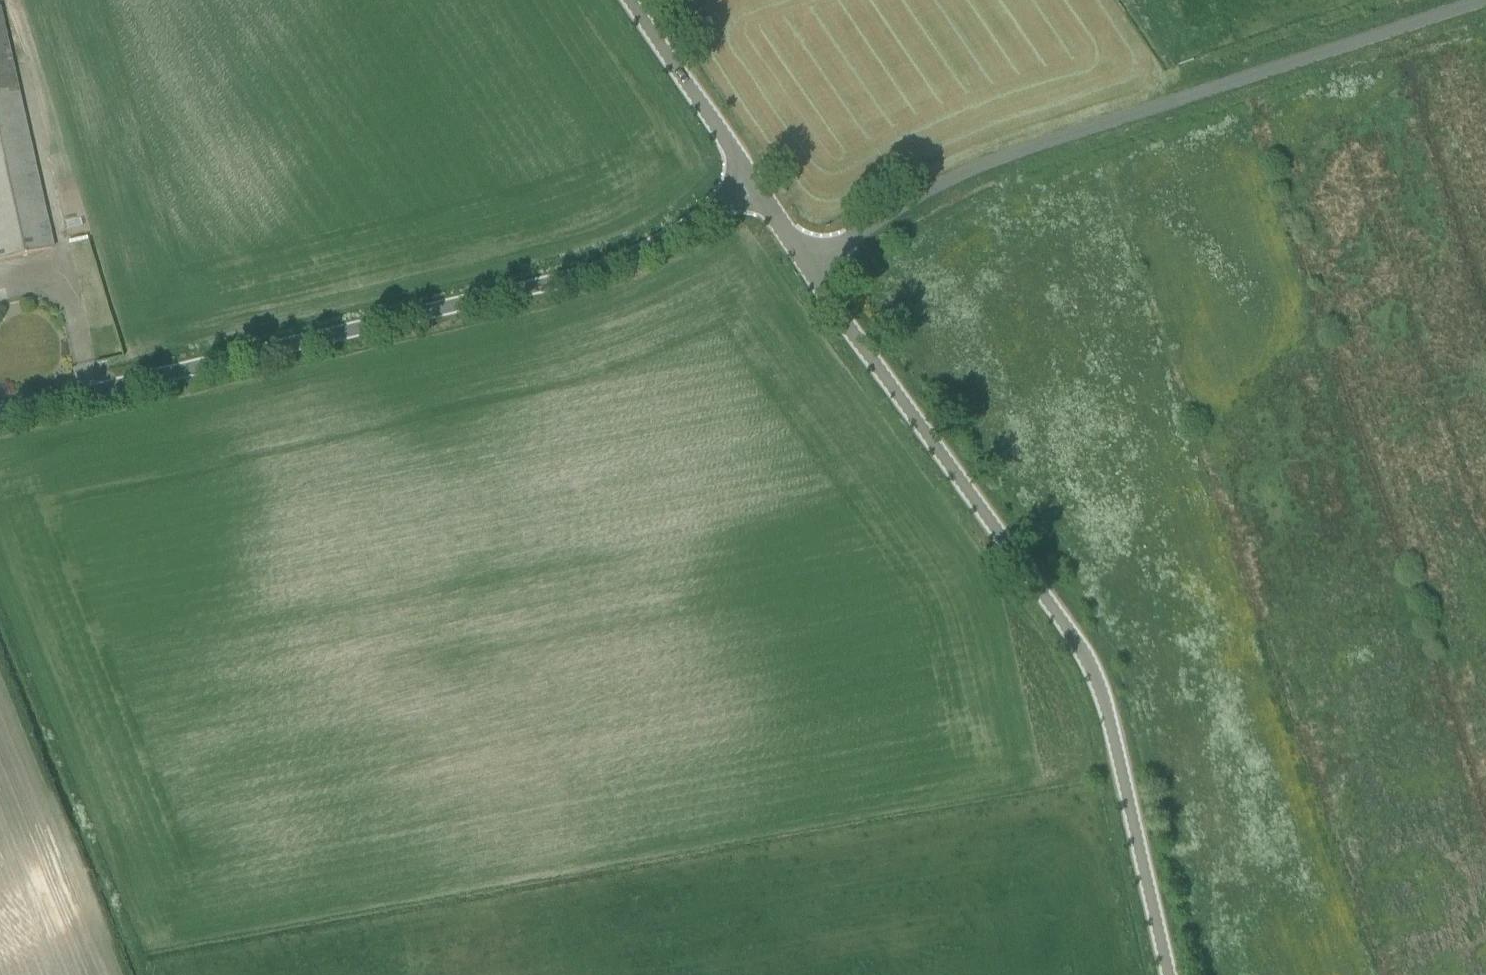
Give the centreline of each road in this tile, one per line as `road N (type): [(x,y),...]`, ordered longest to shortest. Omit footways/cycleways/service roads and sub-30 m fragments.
road 1 (unclassified): [(1168,974),(1107,712),(807,266)]
road 2 (unclassified): [(0,415),(575,278),(677,233),(753,180)]
road 3 (unclassified): [(807,266),(921,189),(1485,2)]
road 4 (unclassified): [(753,180),(630,0)]

